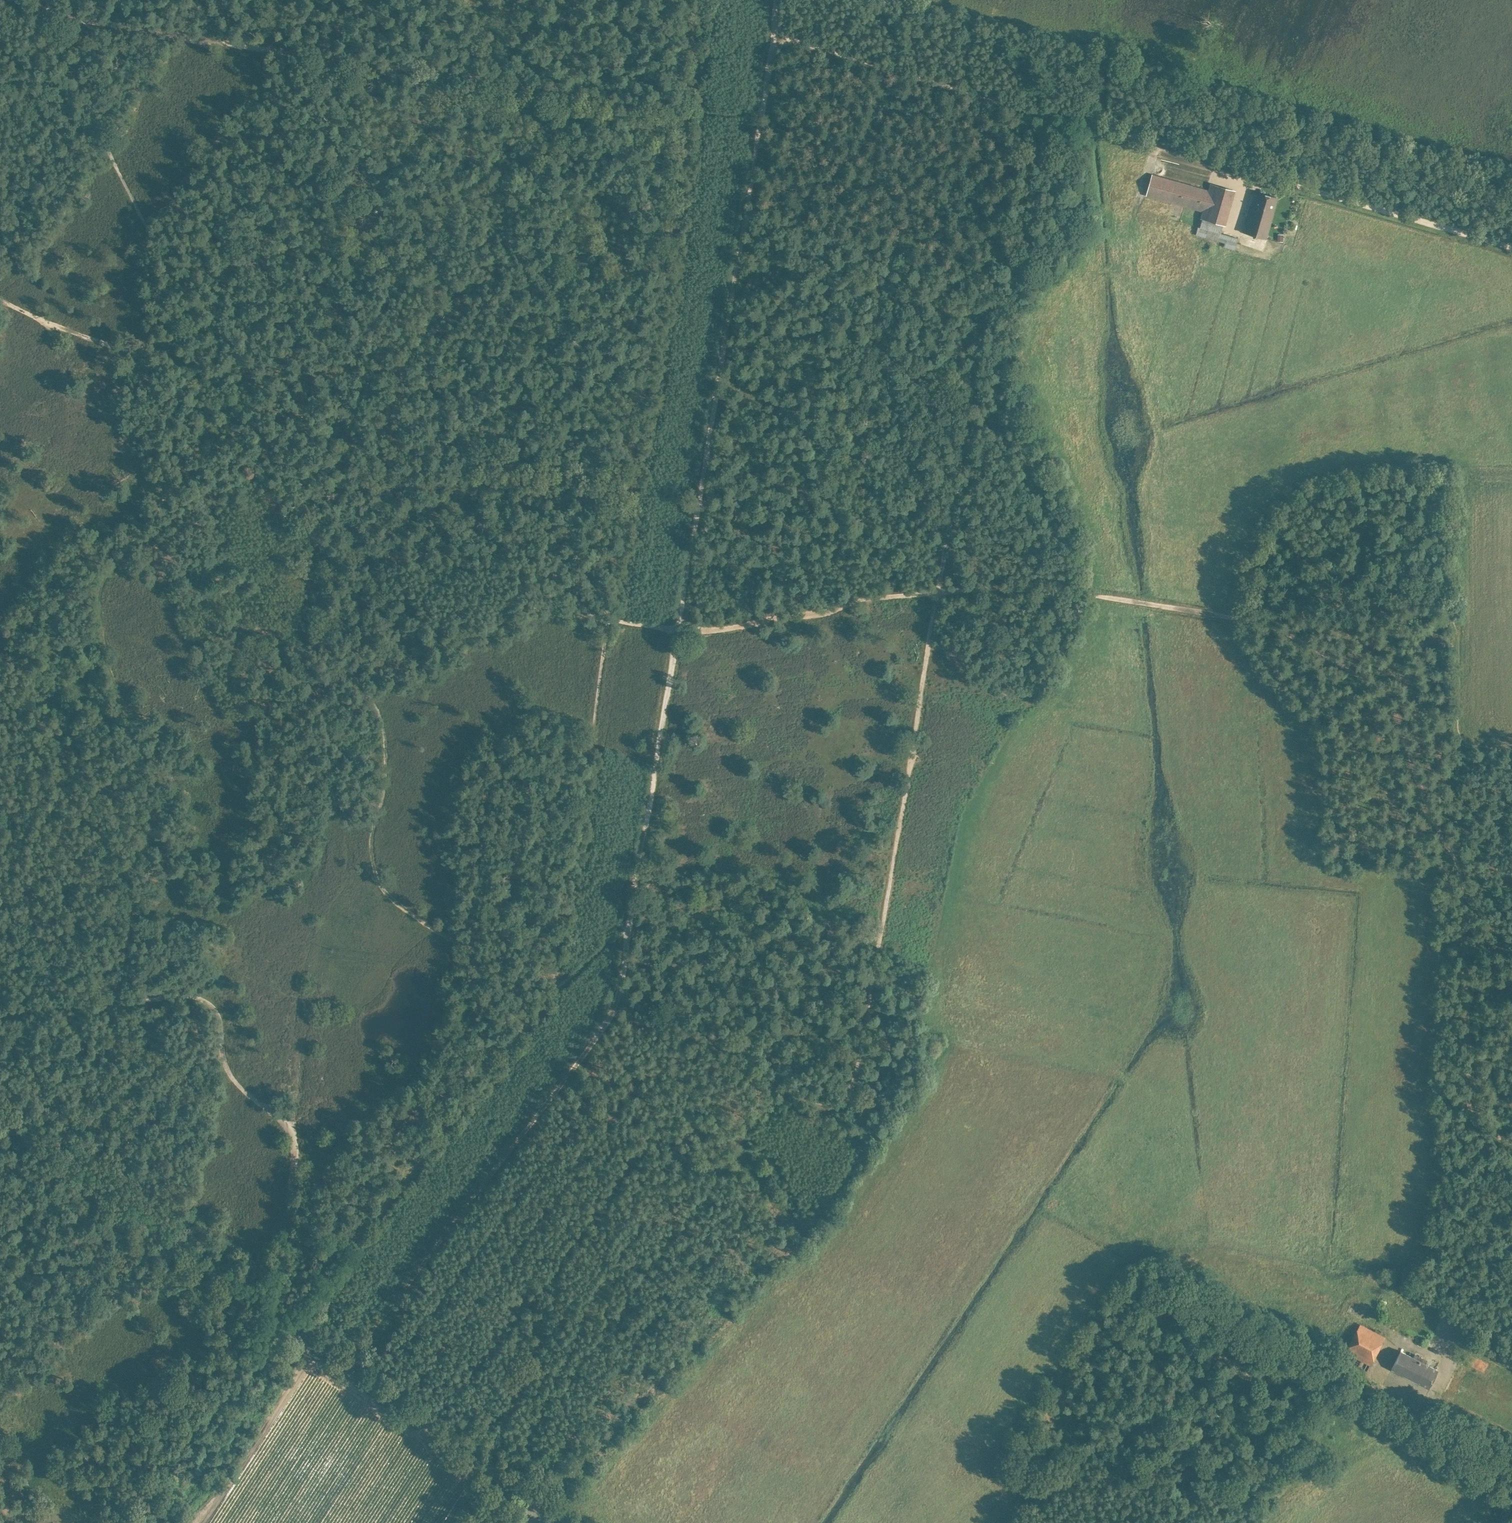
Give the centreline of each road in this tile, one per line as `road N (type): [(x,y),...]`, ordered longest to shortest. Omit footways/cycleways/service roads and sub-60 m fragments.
road 1 (track): [(1025,108),(850,1096),(832,1104),(618,997)]
road 2 (track): [(678,629),(818,615),(873,600),(1063,594),(1258,625),(1326,656),(1373,691),(1403,745),(1427,816),(1460,862),(1472,1114),(1511,1134)]
road 3 (unclassified): [(568,1522),(0,1118)]
road 4 (track): [(774,30),(678,629)]
road 5 (track): [(618,997),(351,1369)]
road 6 (track): [(678,629),(627,937)]
road 7 (track): [(774,30),(1025,108)]
road 8 (track): [(1025,108),(1204,162)]

